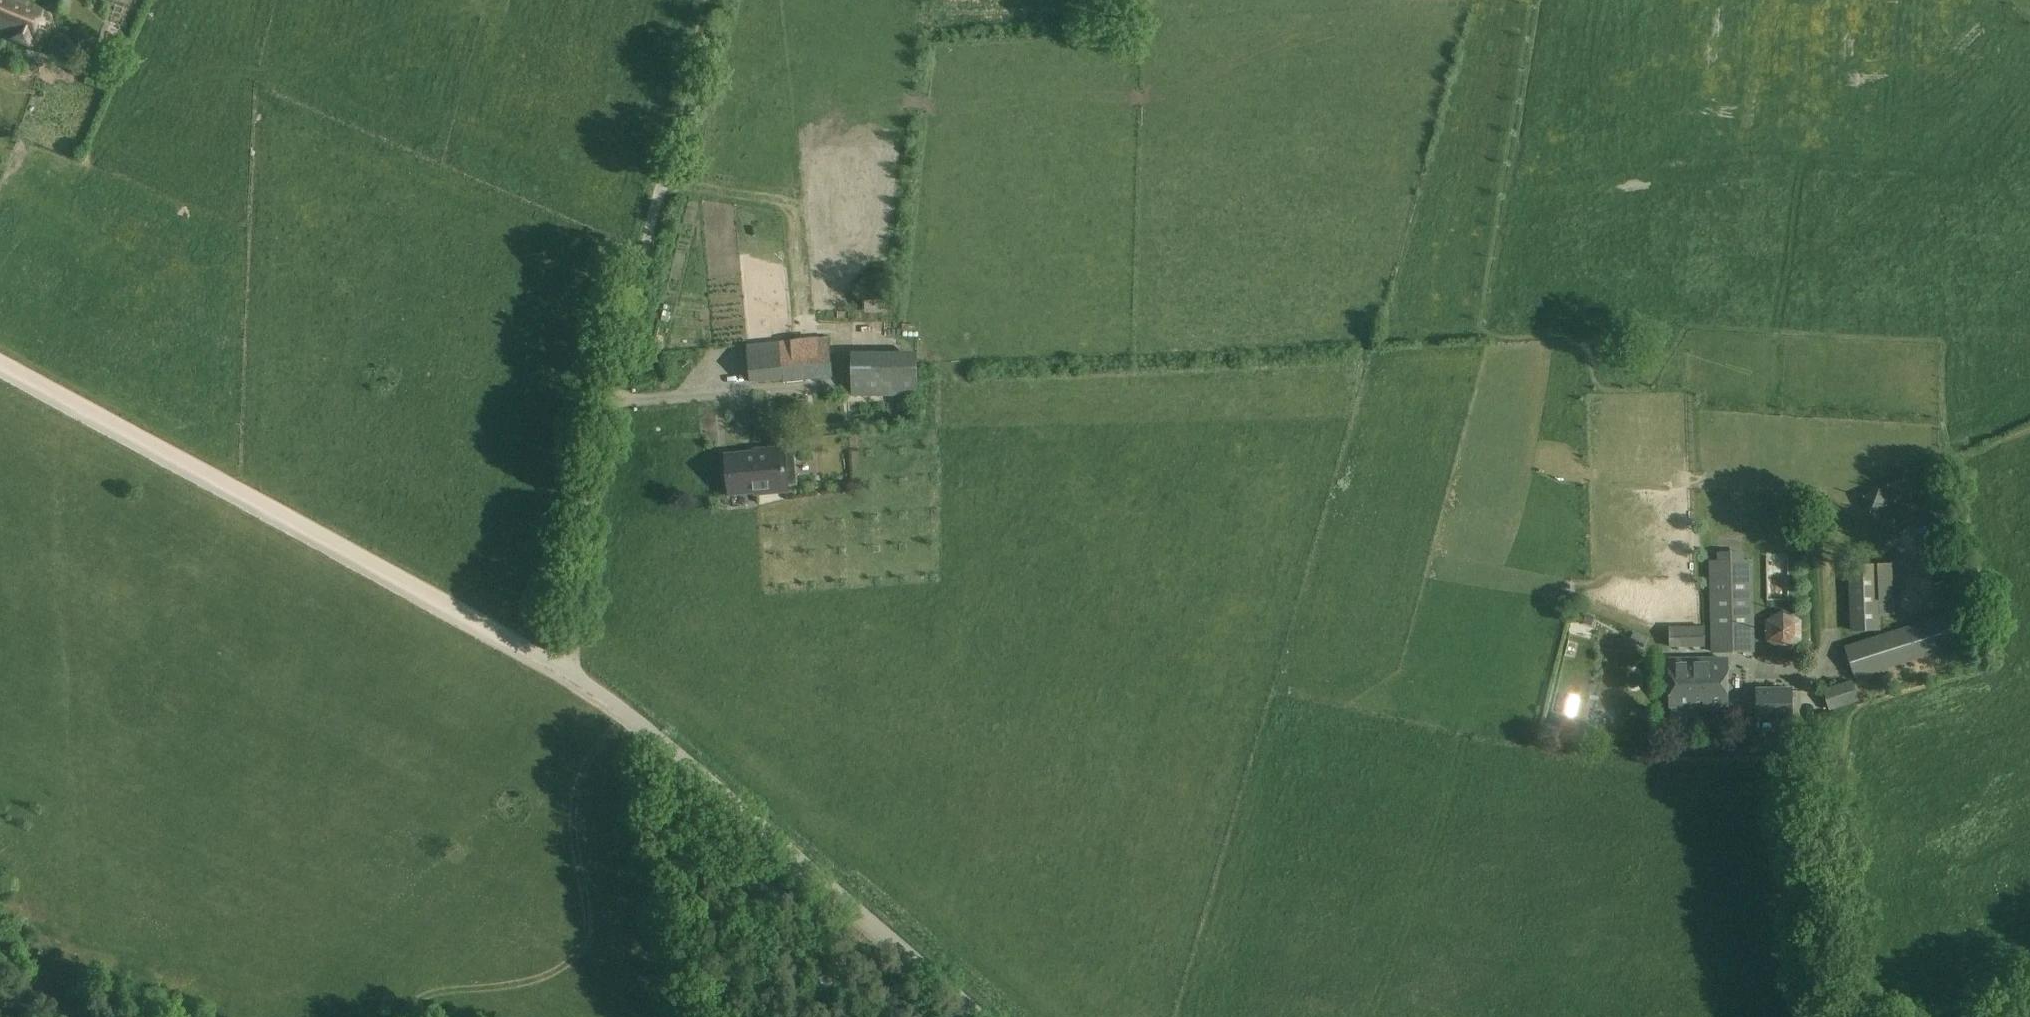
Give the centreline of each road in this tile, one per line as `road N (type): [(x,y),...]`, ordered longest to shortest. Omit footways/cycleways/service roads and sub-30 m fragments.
road 1 (track): [(572,671),(0,361)]
road 2 (unclassified): [(985,1016),(674,748),(572,671)]
road 3 (track): [(713,0),(677,135)]

